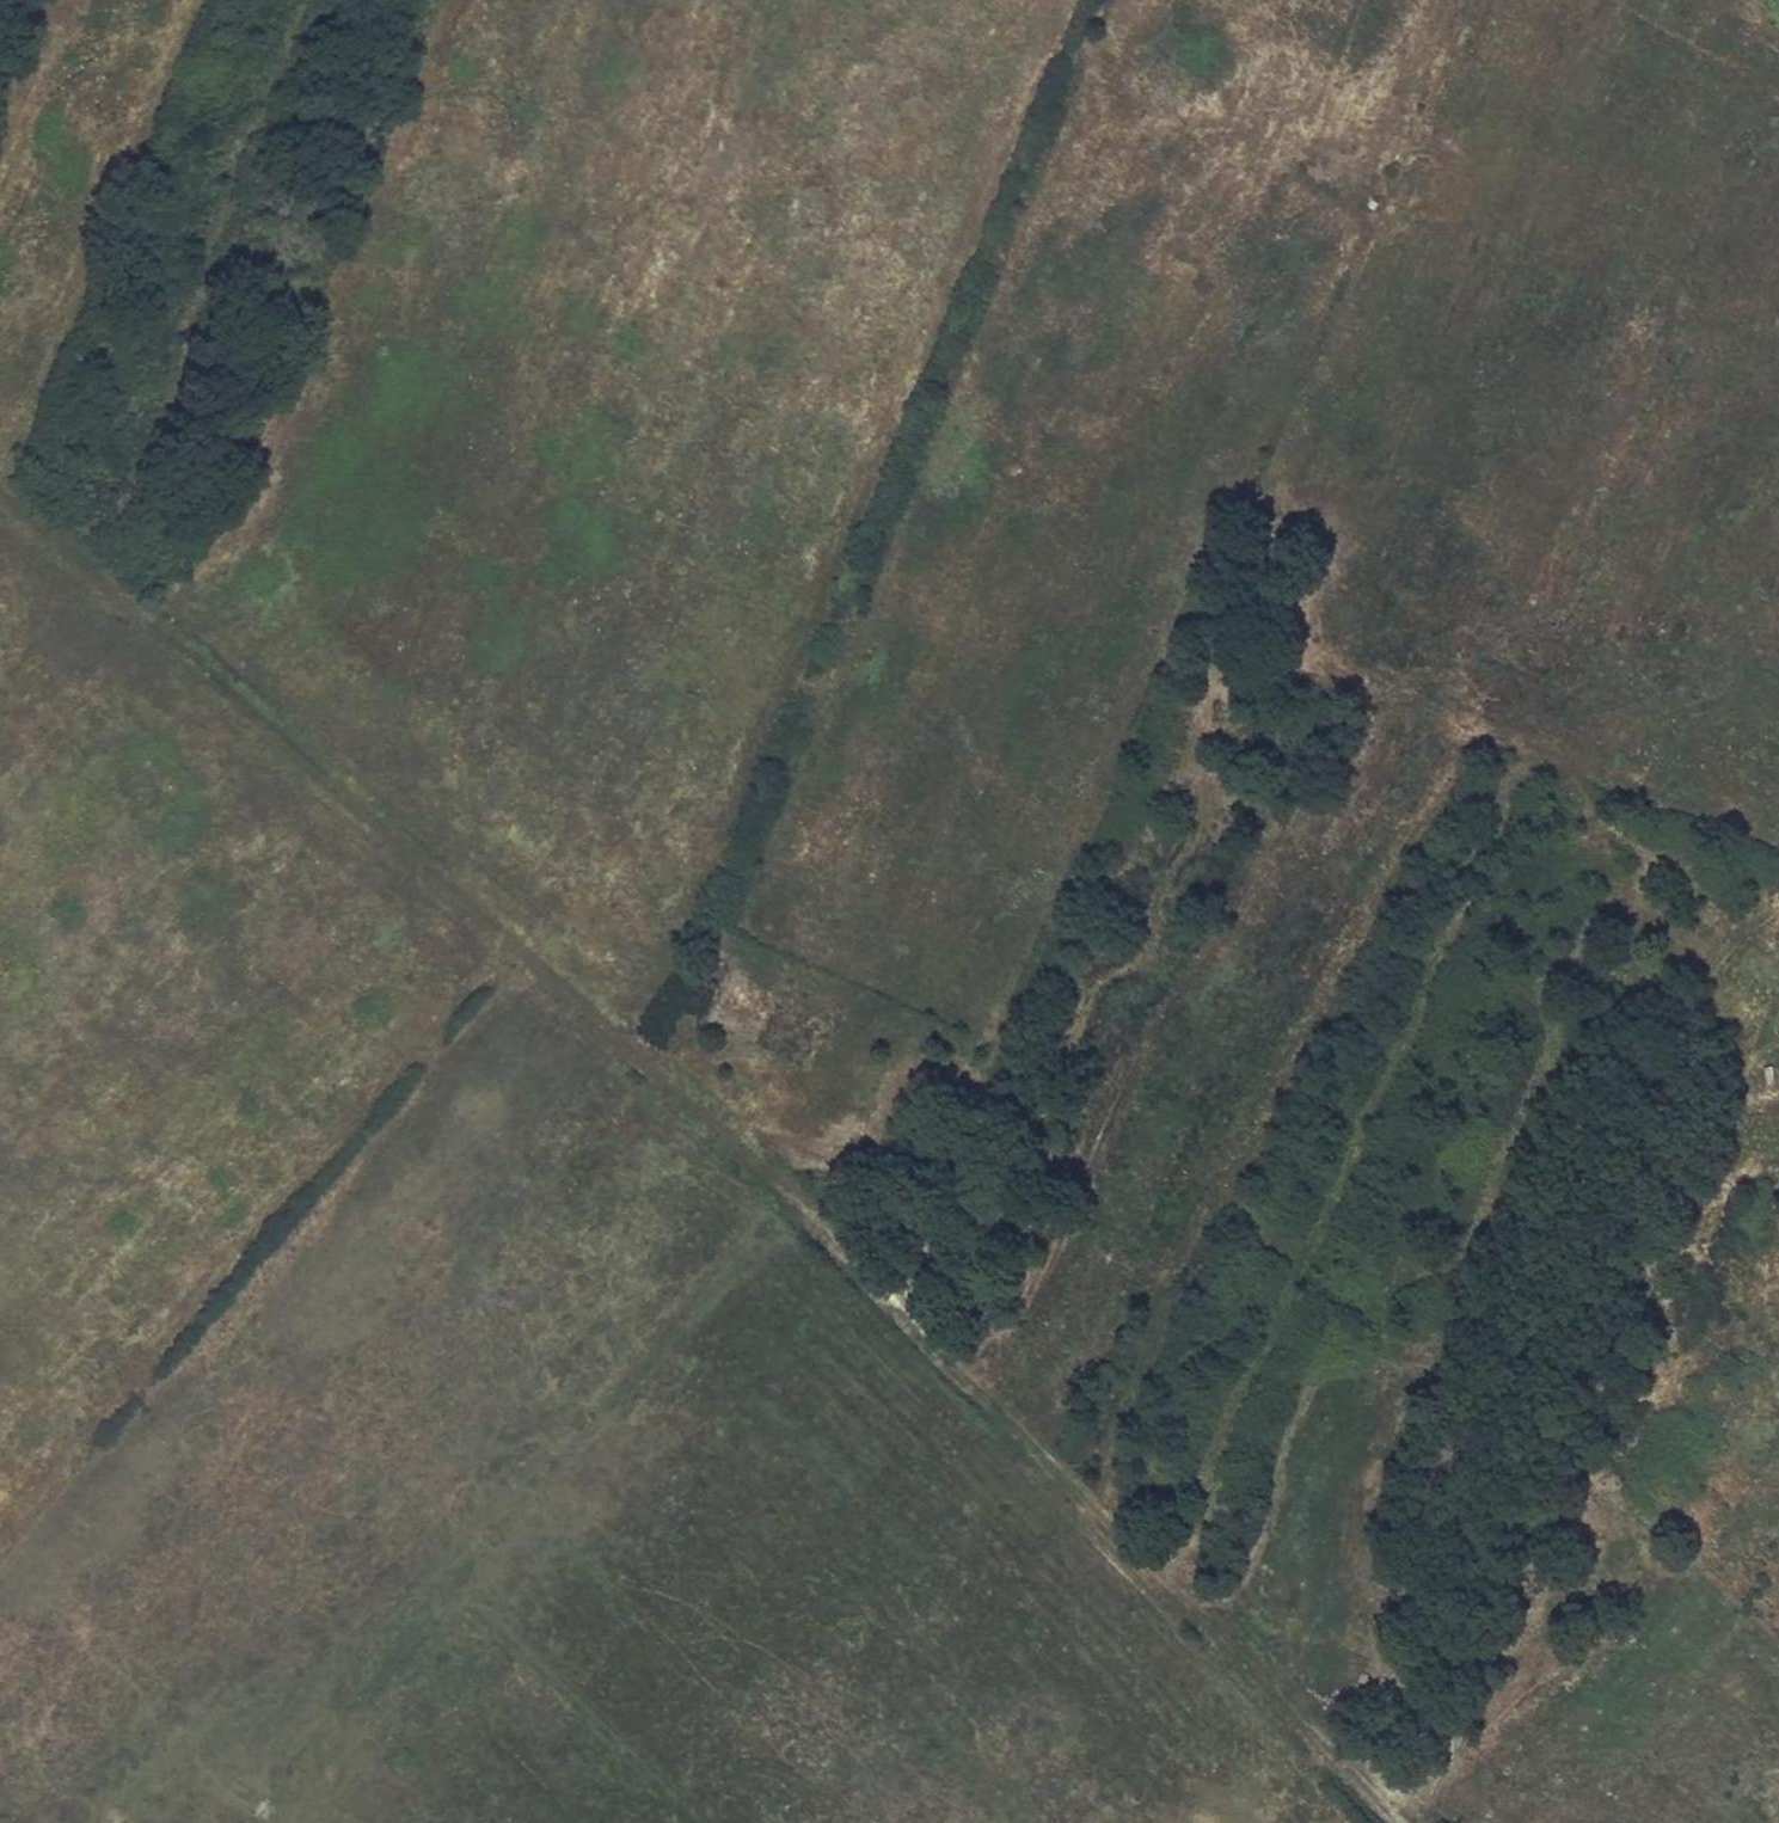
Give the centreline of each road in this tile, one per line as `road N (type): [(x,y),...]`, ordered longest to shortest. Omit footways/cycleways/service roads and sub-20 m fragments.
road 1 (track): [(1400,1822),(1181,1587),(834,1238),(0,496)]
road 2 (track): [(0,1537),(506,945)]

